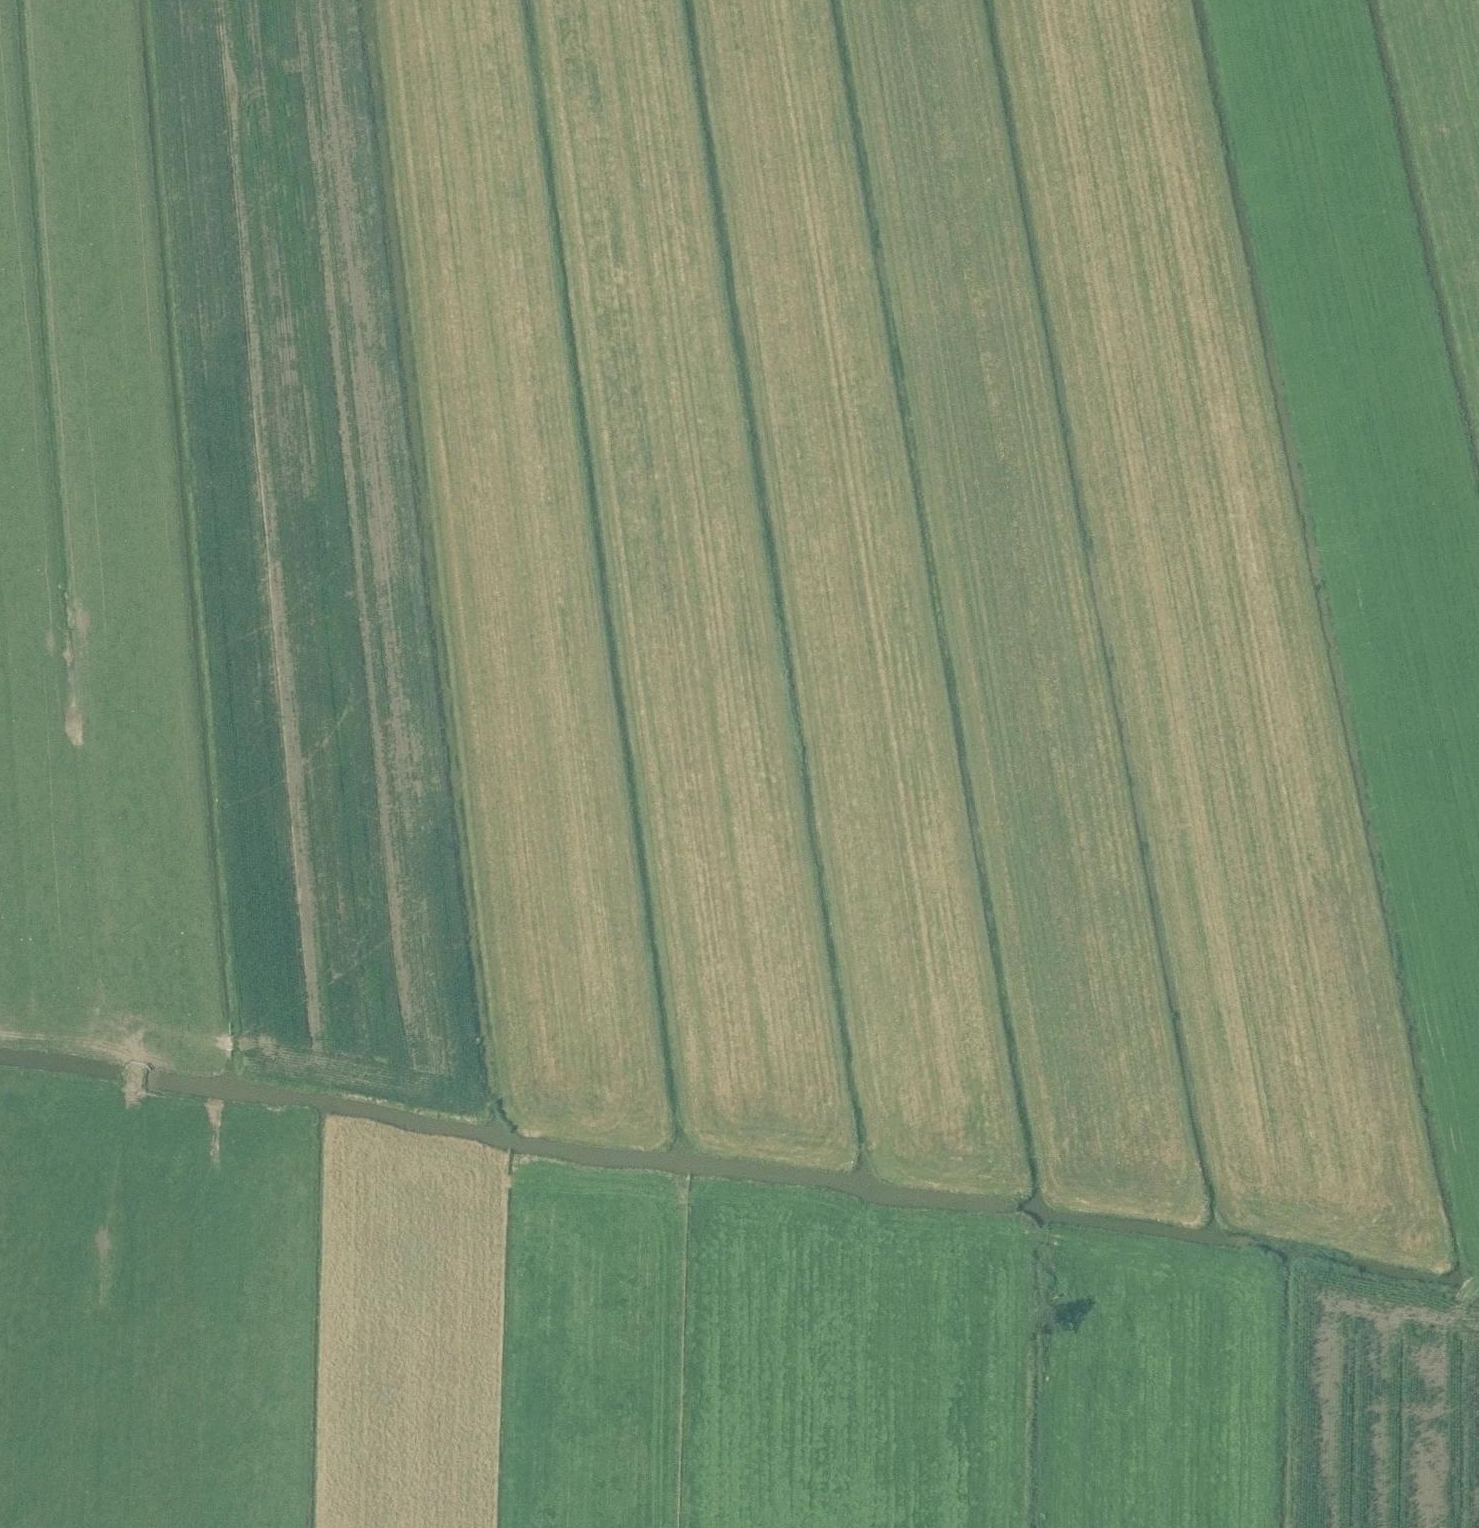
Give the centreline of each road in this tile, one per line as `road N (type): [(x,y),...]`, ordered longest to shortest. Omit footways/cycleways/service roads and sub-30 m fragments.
road 1 (track): [(138,1052),(0,1034)]

